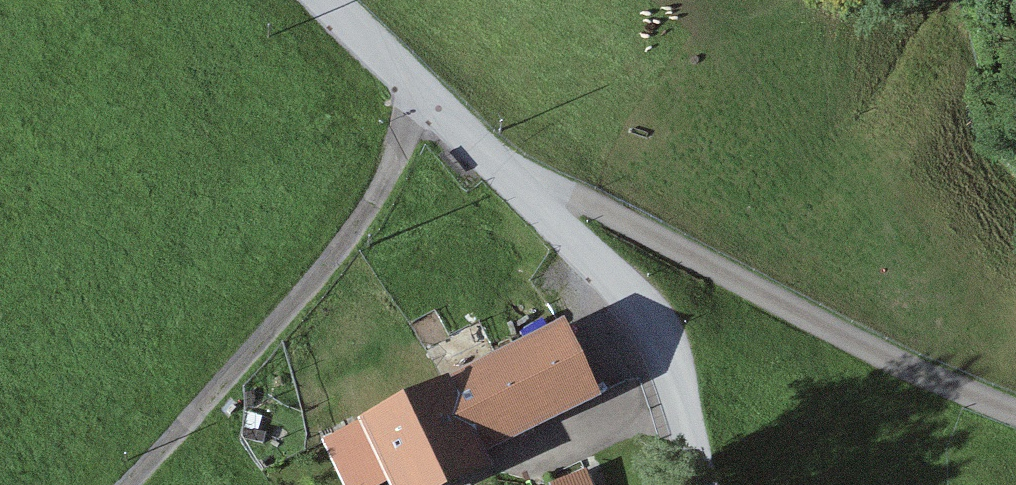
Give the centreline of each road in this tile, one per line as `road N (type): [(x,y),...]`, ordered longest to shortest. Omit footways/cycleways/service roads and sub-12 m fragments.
road 1 (unclassified): [(325,0),(496,160),(930,381),(1015,412)]
road 2 (track): [(420,96),(366,242),(145,484)]
road 3 (track): [(701,484),(672,370),(644,316),(496,160)]

